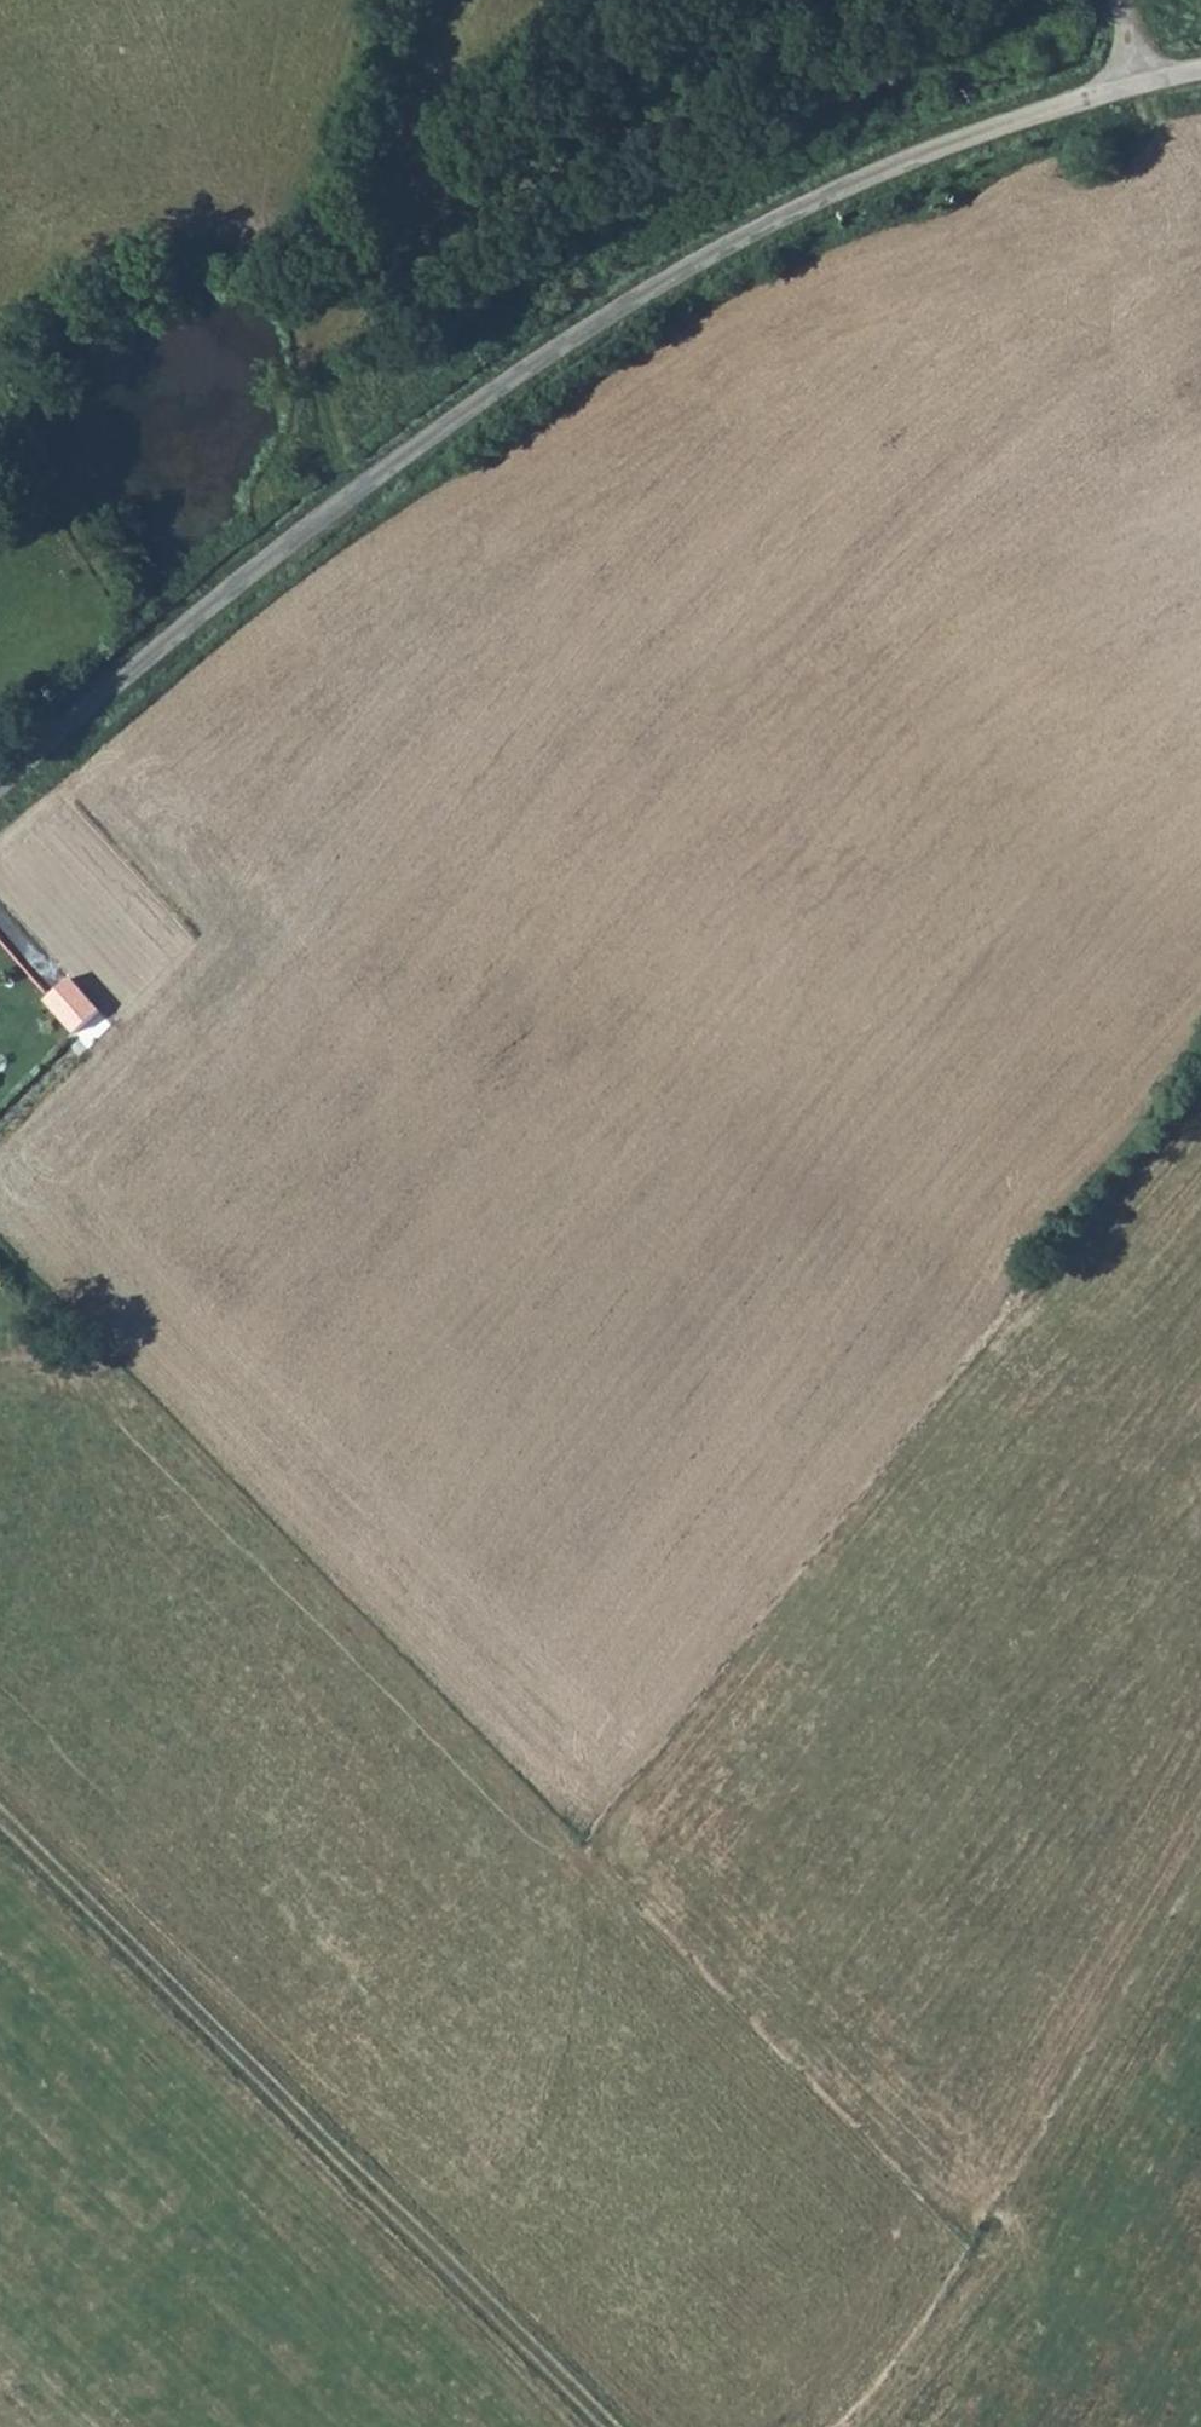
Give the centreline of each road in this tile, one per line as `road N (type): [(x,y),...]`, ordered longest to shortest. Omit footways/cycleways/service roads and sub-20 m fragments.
road 1 (unclassified): [(1200,70),(923,154),(755,231),(588,329),(347,499),(0,787)]

